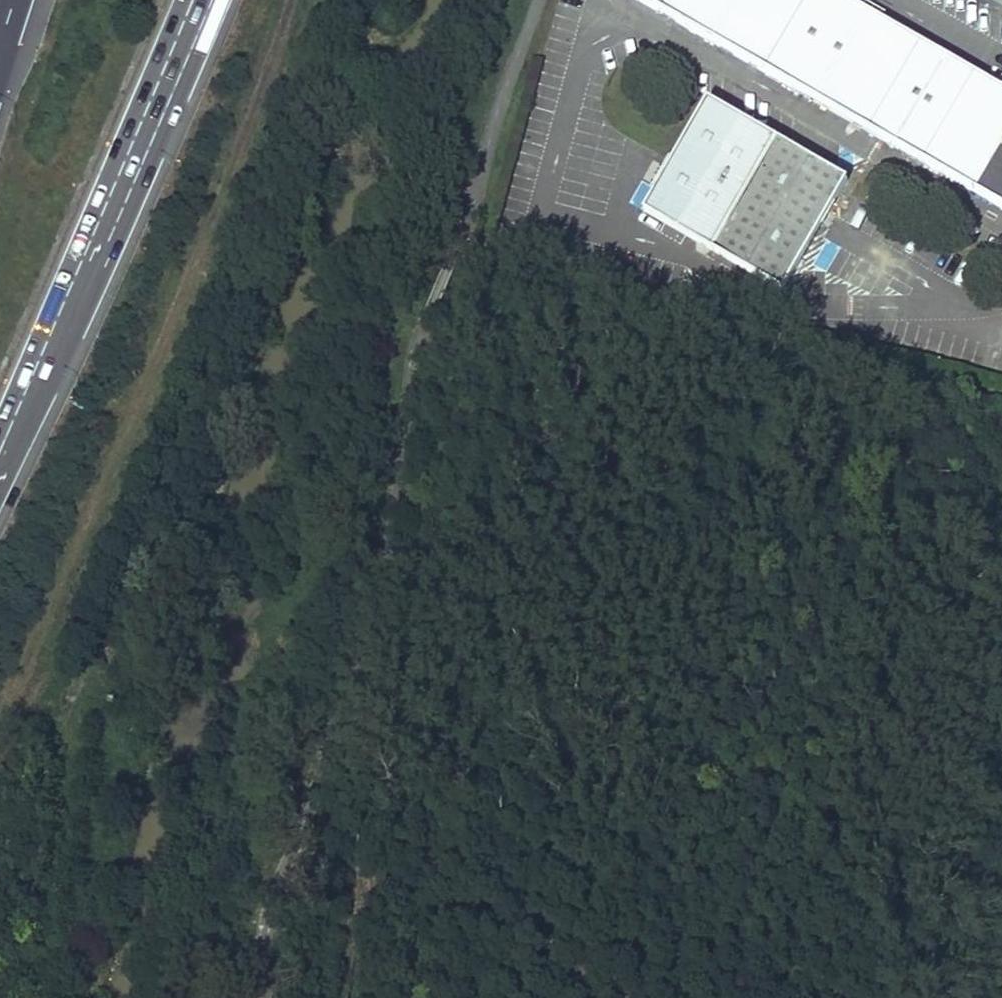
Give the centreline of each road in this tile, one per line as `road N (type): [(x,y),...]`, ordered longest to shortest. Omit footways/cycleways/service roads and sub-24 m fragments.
road 1 (motorway): [(0,440),(192,23)]

